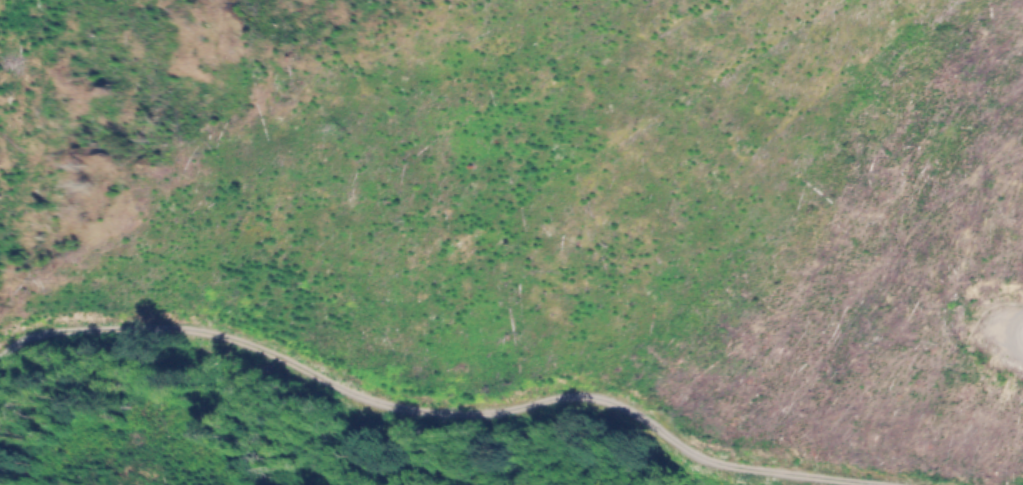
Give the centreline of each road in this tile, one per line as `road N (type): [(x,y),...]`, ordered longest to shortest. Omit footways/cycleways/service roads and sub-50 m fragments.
road 1 (track): [(820,484),(703,458),(649,422),(594,403),(469,423),(395,410),(340,390),(280,352),(211,333),(74,327),(19,336),(0,355)]

